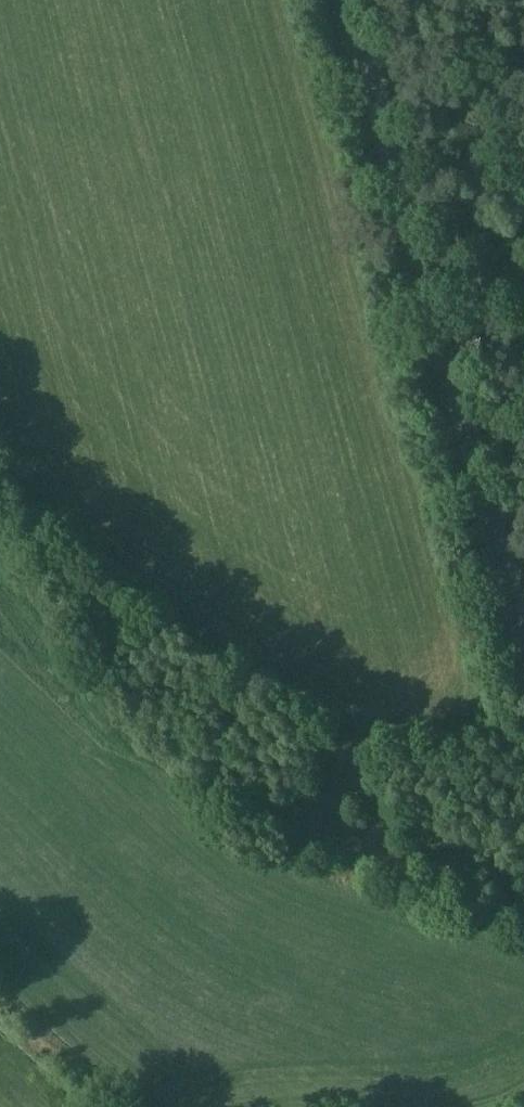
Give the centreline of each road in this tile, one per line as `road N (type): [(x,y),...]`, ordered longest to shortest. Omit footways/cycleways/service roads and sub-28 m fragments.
road 1 (unclassified): [(523,627),(351,0)]

